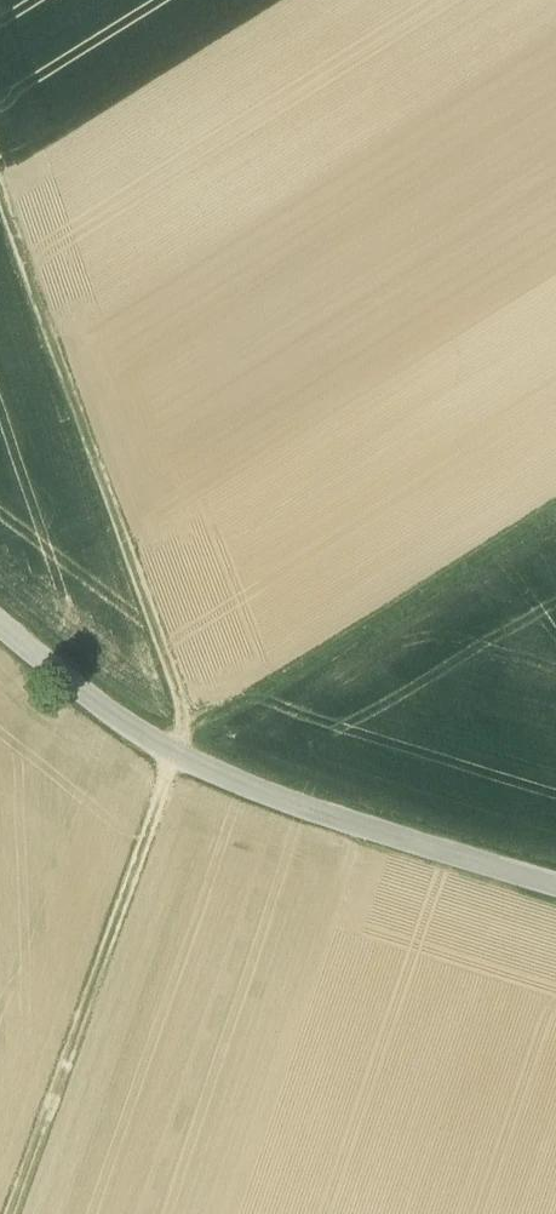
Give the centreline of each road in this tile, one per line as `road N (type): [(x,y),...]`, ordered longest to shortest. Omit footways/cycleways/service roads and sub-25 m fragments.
road 1 (track): [(0,166),(188,730),(13,1213)]
road 2 (unclassified): [(0,624),(113,718),(179,757),(291,808),(555,888)]
road 3 (track): [(555,514),(207,732),(186,736)]

